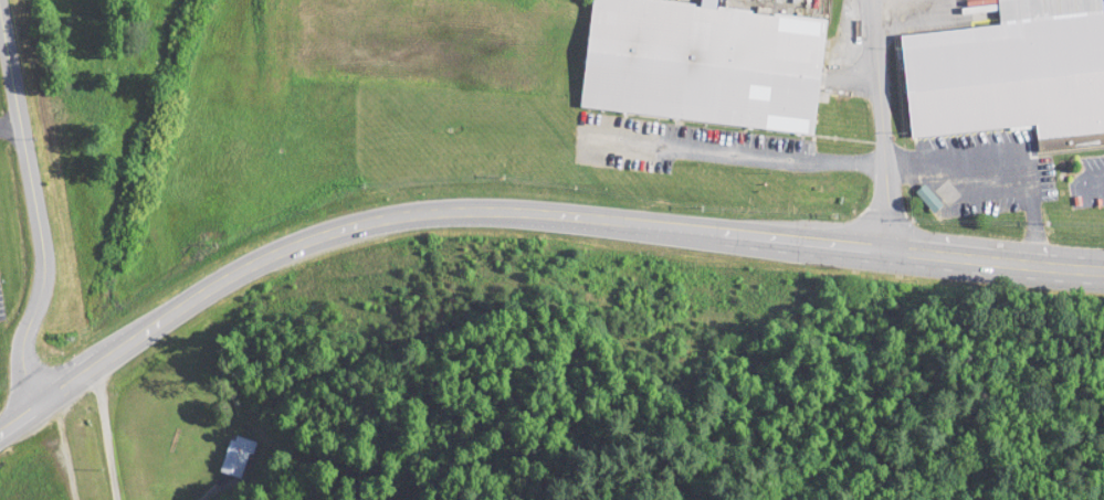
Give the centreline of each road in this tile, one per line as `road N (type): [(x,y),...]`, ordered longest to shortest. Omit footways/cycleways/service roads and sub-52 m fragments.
road 1 (secondary): [(91,365),(229,273),(301,238),(434,211),(536,213),(963,257)]
road 2 (residential): [(34,405),(19,340),(41,276),(40,252),(0,35)]
road 3 (residential): [(885,248),(871,0)]
road 4 (secondary): [(1103,271),(963,257)]
road 5 (residential): [(91,365),(116,499)]

